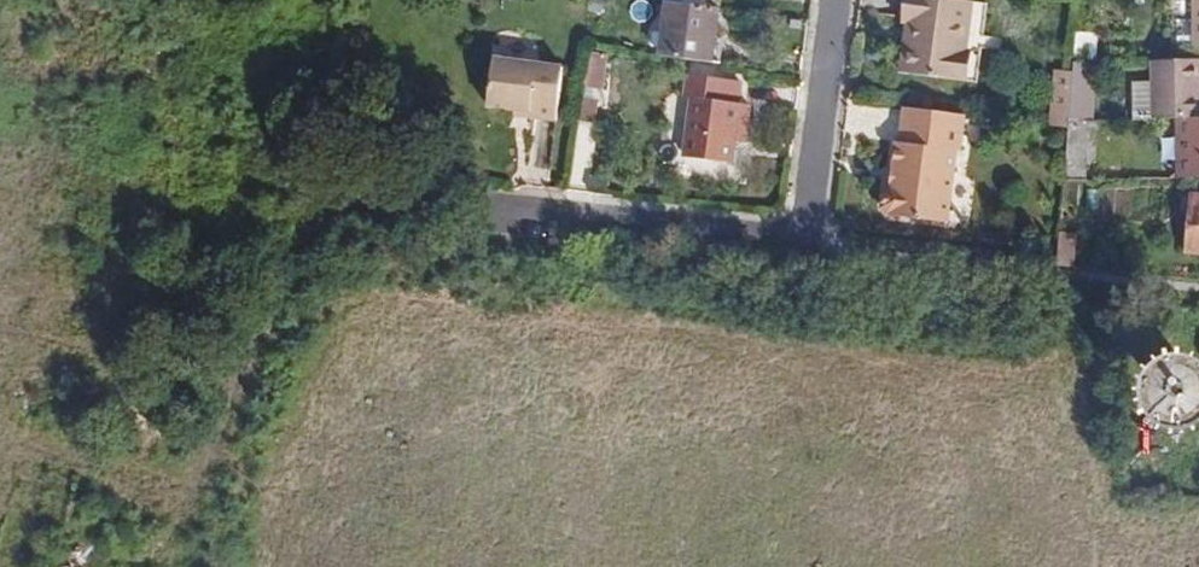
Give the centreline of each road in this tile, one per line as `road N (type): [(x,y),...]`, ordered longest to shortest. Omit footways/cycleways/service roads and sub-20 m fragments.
road 1 (residential): [(490,205),(805,246),(836,0)]
road 2 (track): [(185,566),(344,201),(490,205)]

